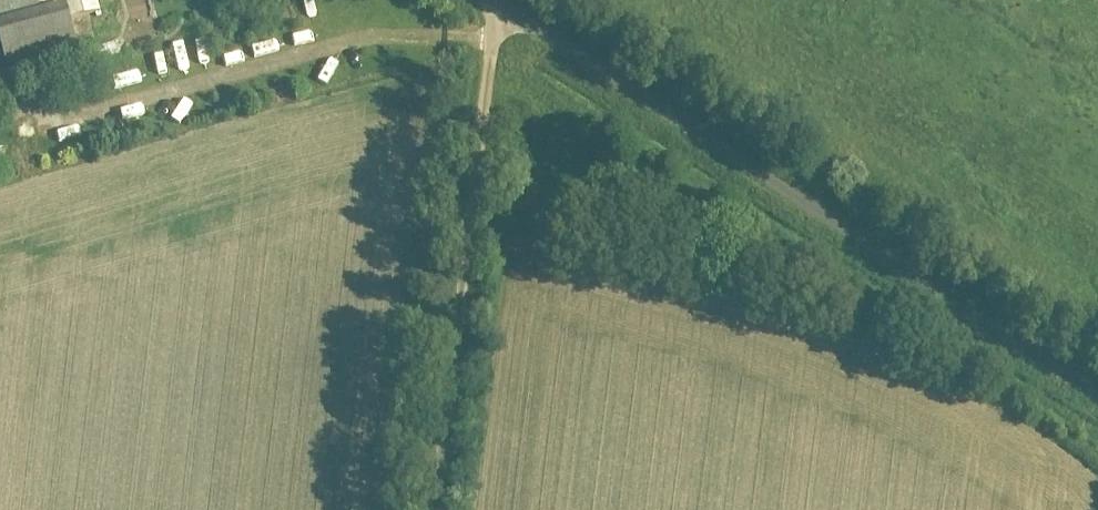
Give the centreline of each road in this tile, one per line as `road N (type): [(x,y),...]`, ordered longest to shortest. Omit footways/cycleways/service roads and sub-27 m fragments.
road 1 (unclassified): [(1097,392),(512,0)]
road 2 (unclassified): [(496,0),(434,509)]

